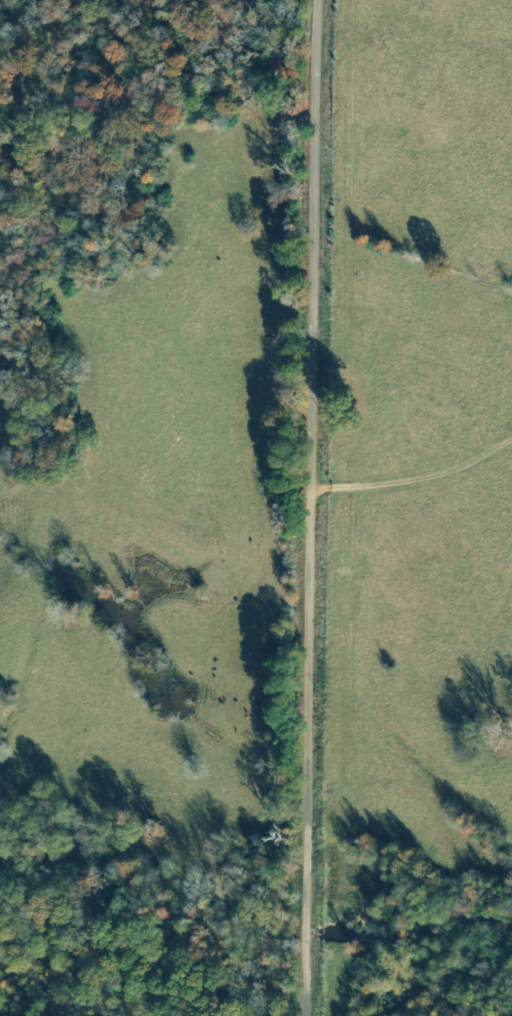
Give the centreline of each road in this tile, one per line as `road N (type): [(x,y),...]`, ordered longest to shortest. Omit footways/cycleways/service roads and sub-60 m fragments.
road 1 (residential): [(305,1015),(317,0)]
road 2 (residential): [(0,784),(53,737),(58,362),(0,177)]

